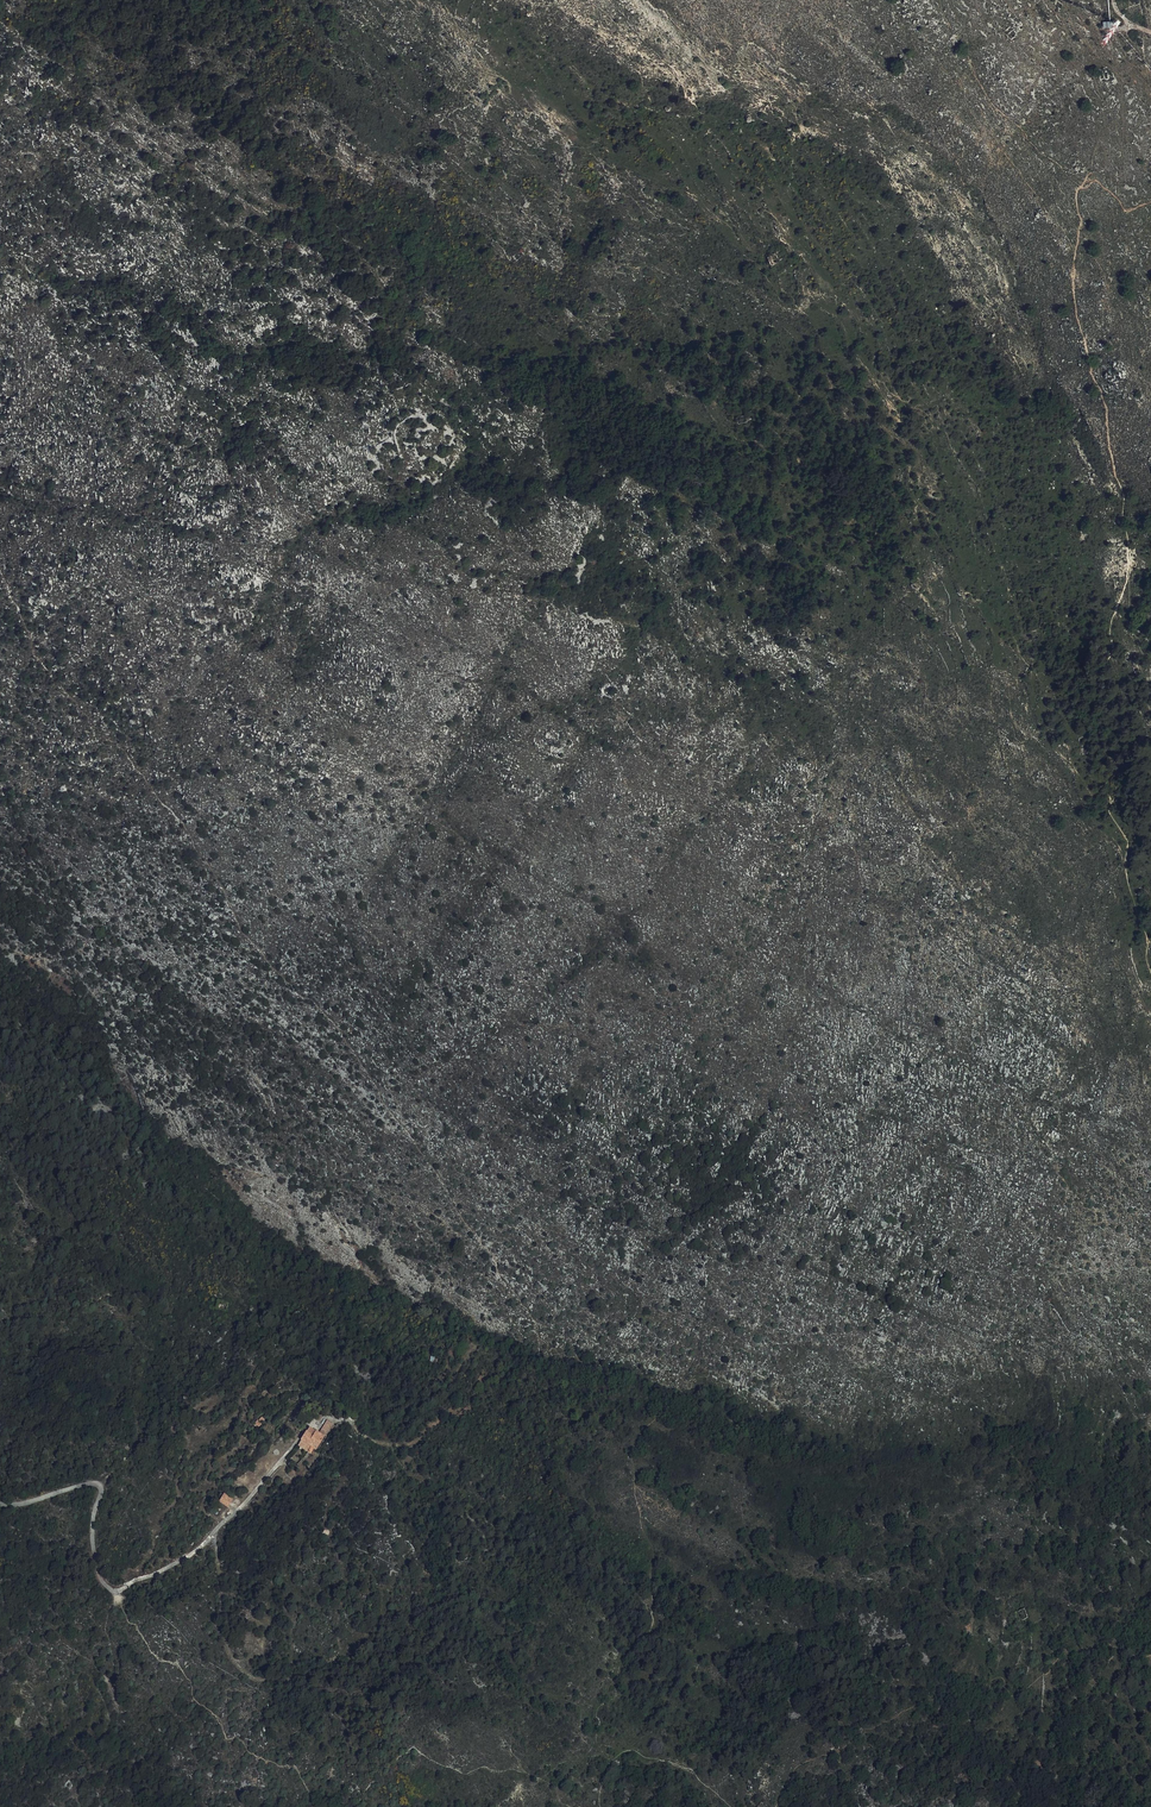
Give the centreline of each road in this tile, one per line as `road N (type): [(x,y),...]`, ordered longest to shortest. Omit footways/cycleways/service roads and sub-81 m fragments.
road 1 (unclassified): [(118,1591),(100,1580),(94,1559),(96,1483),(0,1504)]
road 2 (track): [(268,1476),(205,1544),(118,1591)]

